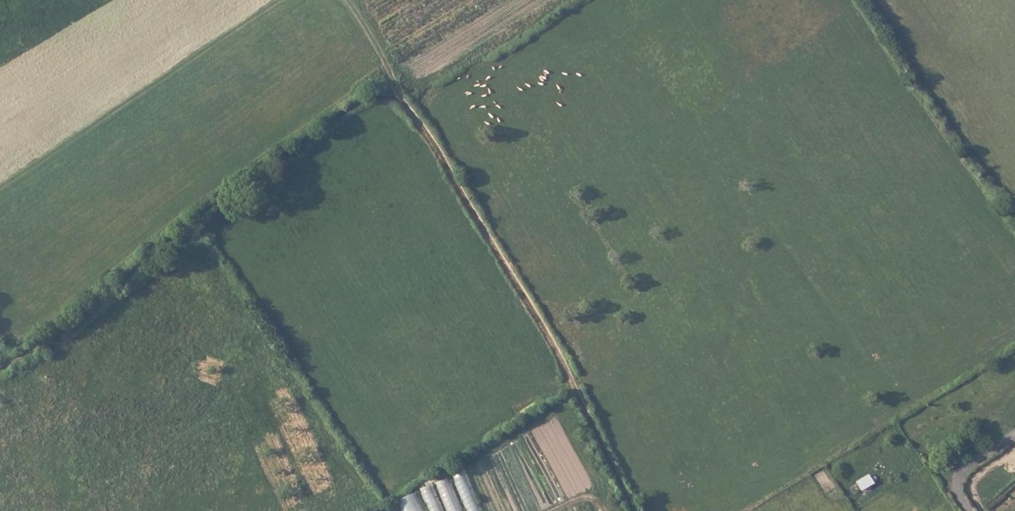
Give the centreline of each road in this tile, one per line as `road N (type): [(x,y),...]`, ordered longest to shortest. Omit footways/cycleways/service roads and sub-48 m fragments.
road 1 (track): [(0,370),(96,307),(252,169),(356,100),(391,92),(540,323),(634,510)]

